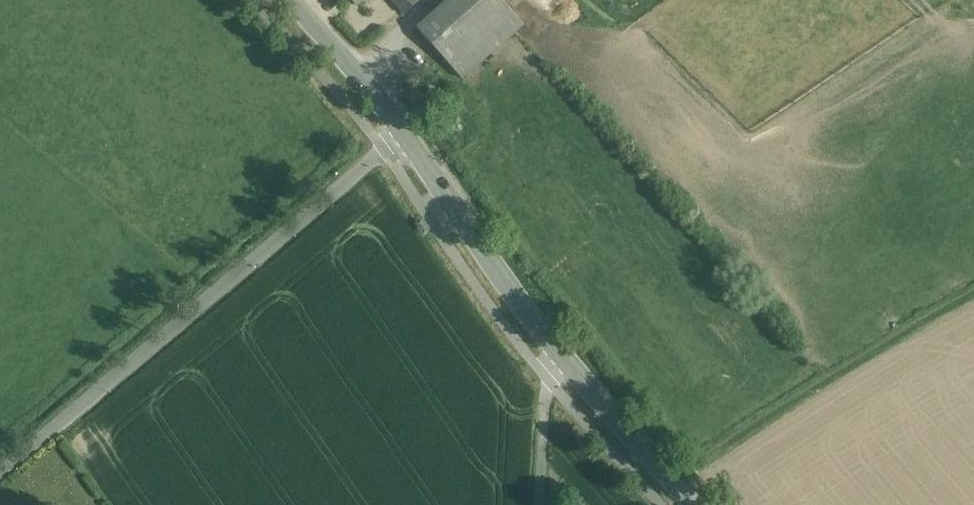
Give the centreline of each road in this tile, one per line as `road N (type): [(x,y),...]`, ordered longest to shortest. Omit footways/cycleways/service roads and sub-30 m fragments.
road 1 (unclassified): [(0,476),(404,132)]
road 2 (tertiary): [(404,132),(565,365)]
road 3 (tertiary): [(565,365),(693,504)]
road 4 (tertiary): [(289,0),(404,132)]
road 5 (residential): [(540,504),(547,397),(565,365)]

